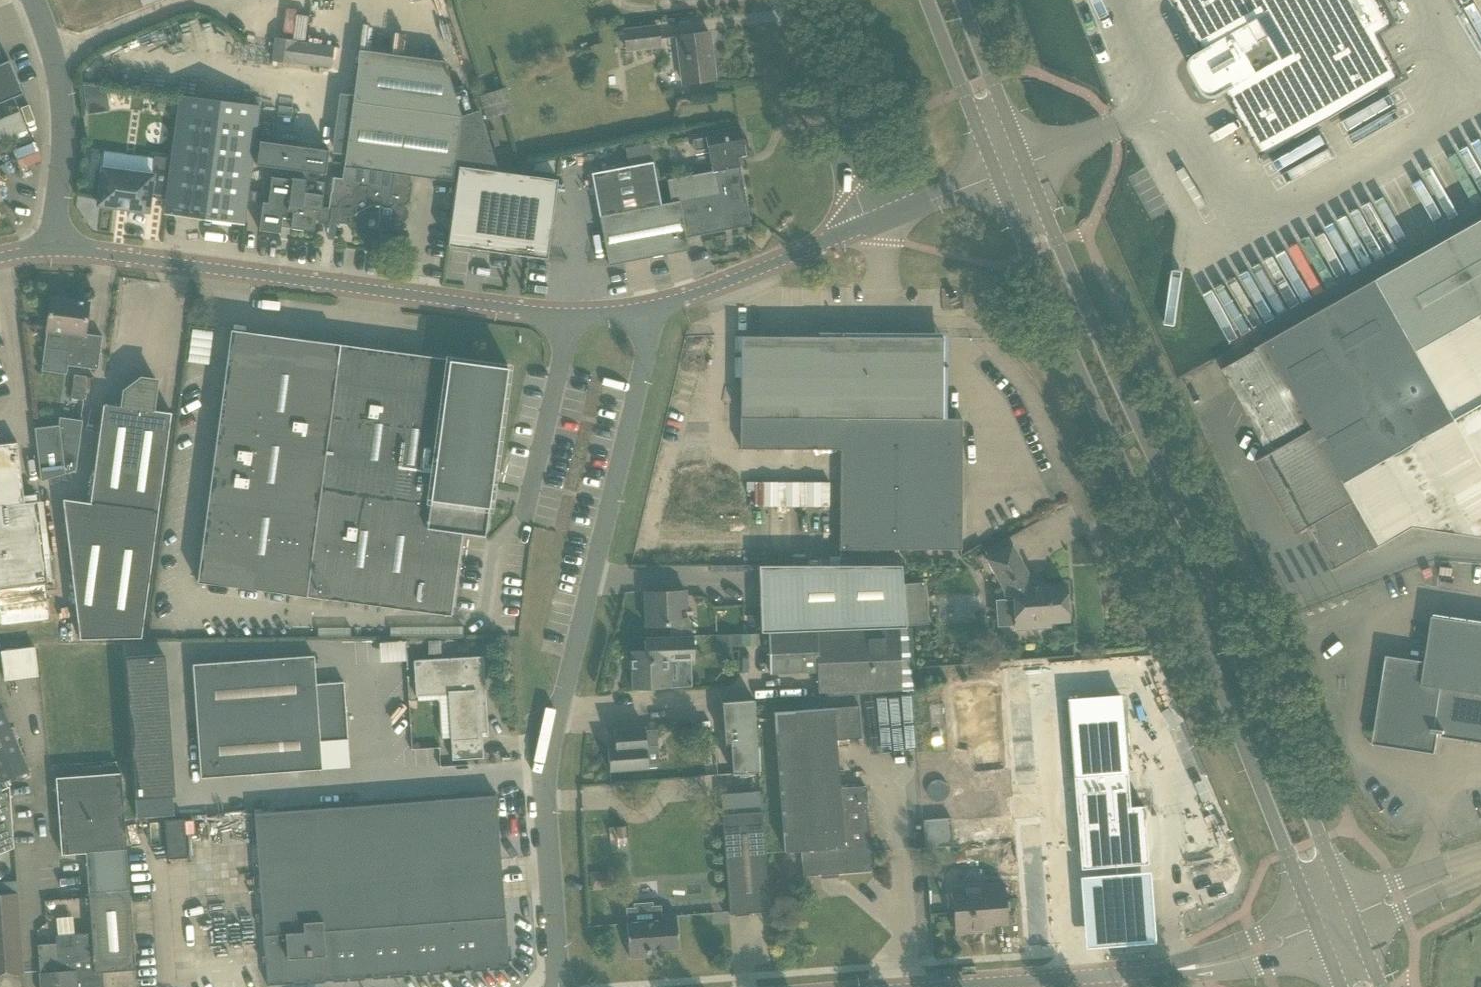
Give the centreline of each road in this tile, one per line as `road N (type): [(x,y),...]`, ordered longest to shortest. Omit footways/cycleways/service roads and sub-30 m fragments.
road 1 (tertiary): [(996,175),(1308,911)]
road 2 (tertiary): [(1341,897),(1025,164)]
road 3 (unclassified): [(551,986),(543,752),(652,308)]
road 4 (unclassified): [(56,247),(109,247),(569,315),(652,308)]
road 5 (residential): [(56,247),(58,65),(38,0)]
road 6 (unclassified): [(652,308),(871,222)]
road 7 (unclassified): [(799,0),(852,187),(871,222)]
road 8 (tertiary): [(929,0),(996,175)]
road 9 (tertiary): [(1025,164),(963,0)]
road 10 (unclassified): [(1164,972),(1235,971),(1321,944)]
road 11 (unclassified): [(1006,985),(1164,972)]
road 12 (unclassified): [(1308,911),(1164,972)]
road 13 (unclassified): [(1474,872),(1434,866),(1341,897)]
road 14 (unclassified): [(1354,930),(1444,894),(1474,872)]
road 15 (unclassified): [(871,222),(996,175)]

